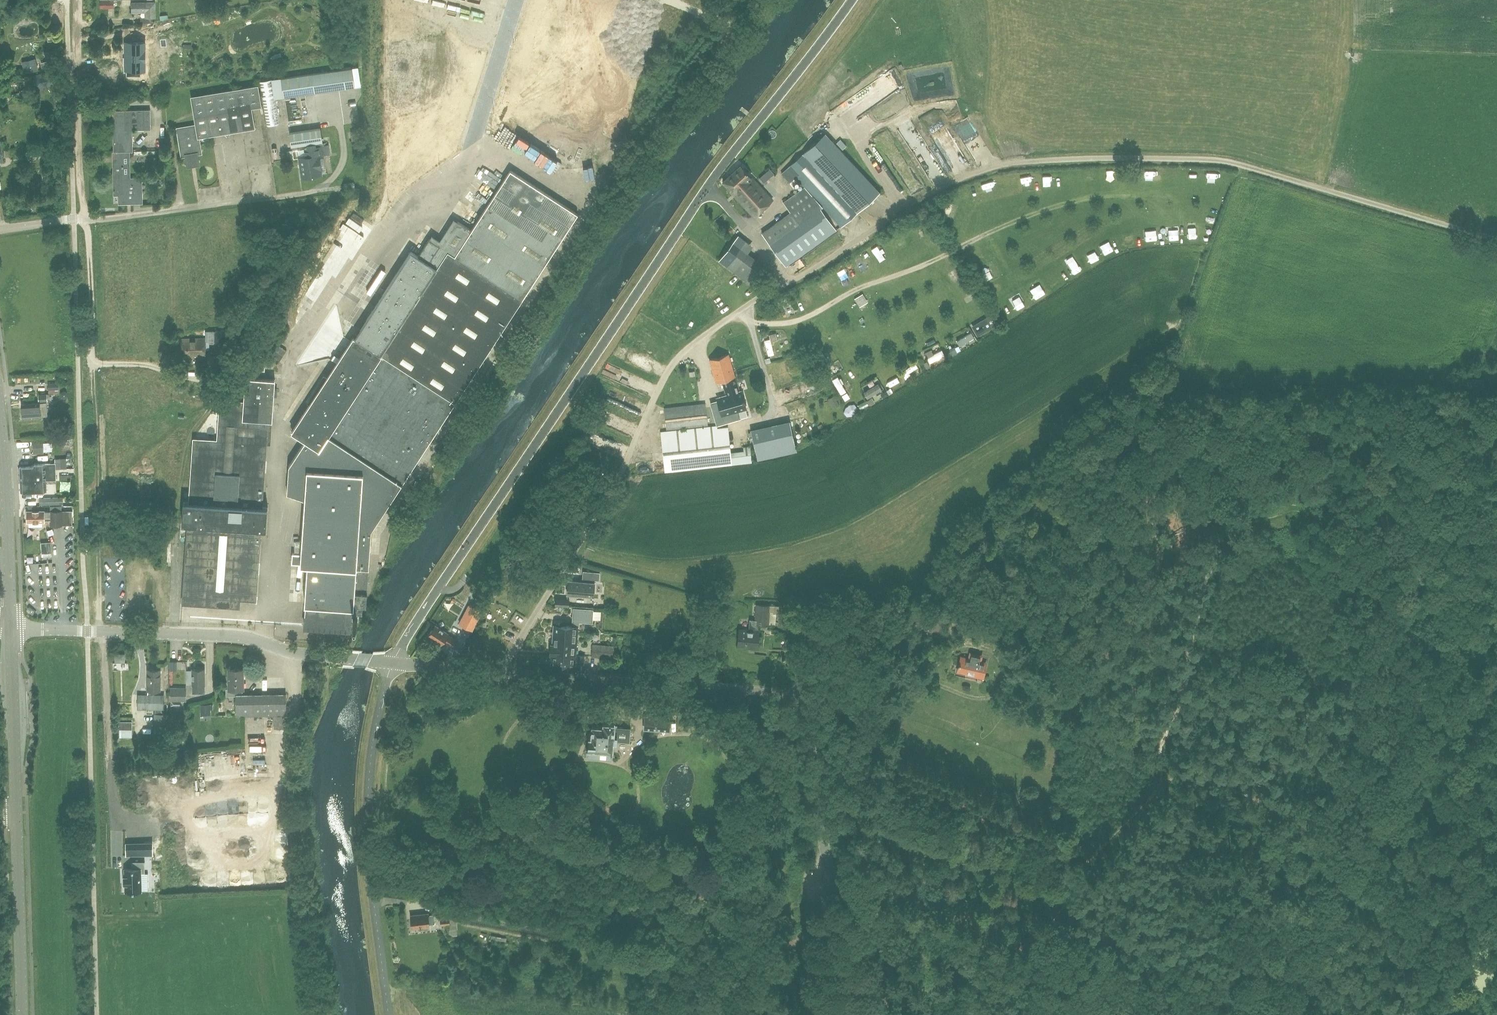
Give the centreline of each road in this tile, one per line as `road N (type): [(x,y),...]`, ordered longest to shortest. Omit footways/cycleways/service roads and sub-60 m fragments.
road 1 (unclassified): [(502,673),(682,354),(945,185),(1012,163),(1216,161),(1496,240)]
road 2 (unclassified): [(391,663),(710,184),(849,0)]
road 3 (tertiary): [(1123,1014),(843,888),(825,853),(811,726),(787,700),(502,673)]
road 4 (track): [(1263,1014),(1462,658)]
road 5 (tertiary): [(391,663),(292,653),(226,636),(10,628)]
road 6 (unclassified): [(386,1014),(366,817),(373,727),(391,663)]
road 7 (track): [(1245,525),(1301,501),(1308,521),(1412,564),(1462,658)]
road 8 (unclassified): [(0,231),(274,198)]
road 9 (track): [(1034,974),(1072,872),(1140,813),(1163,755)]
road 10 (track): [(1245,525),(1220,552),(1203,596),(1177,732),(1163,755)]
road 11 (track): [(85,218),(79,0)]
road 12 (track): [(1163,768),(1273,799),(1316,831),(1341,868)]
road 13 (secondary): [(22,1014),(16,812)]
road 14 (secondary): [(10,628),(0,433)]
road 15 (track): [(877,908),(891,886),(905,883),(1042,953)]
road 16 (secondary): [(16,812),(10,628)]

